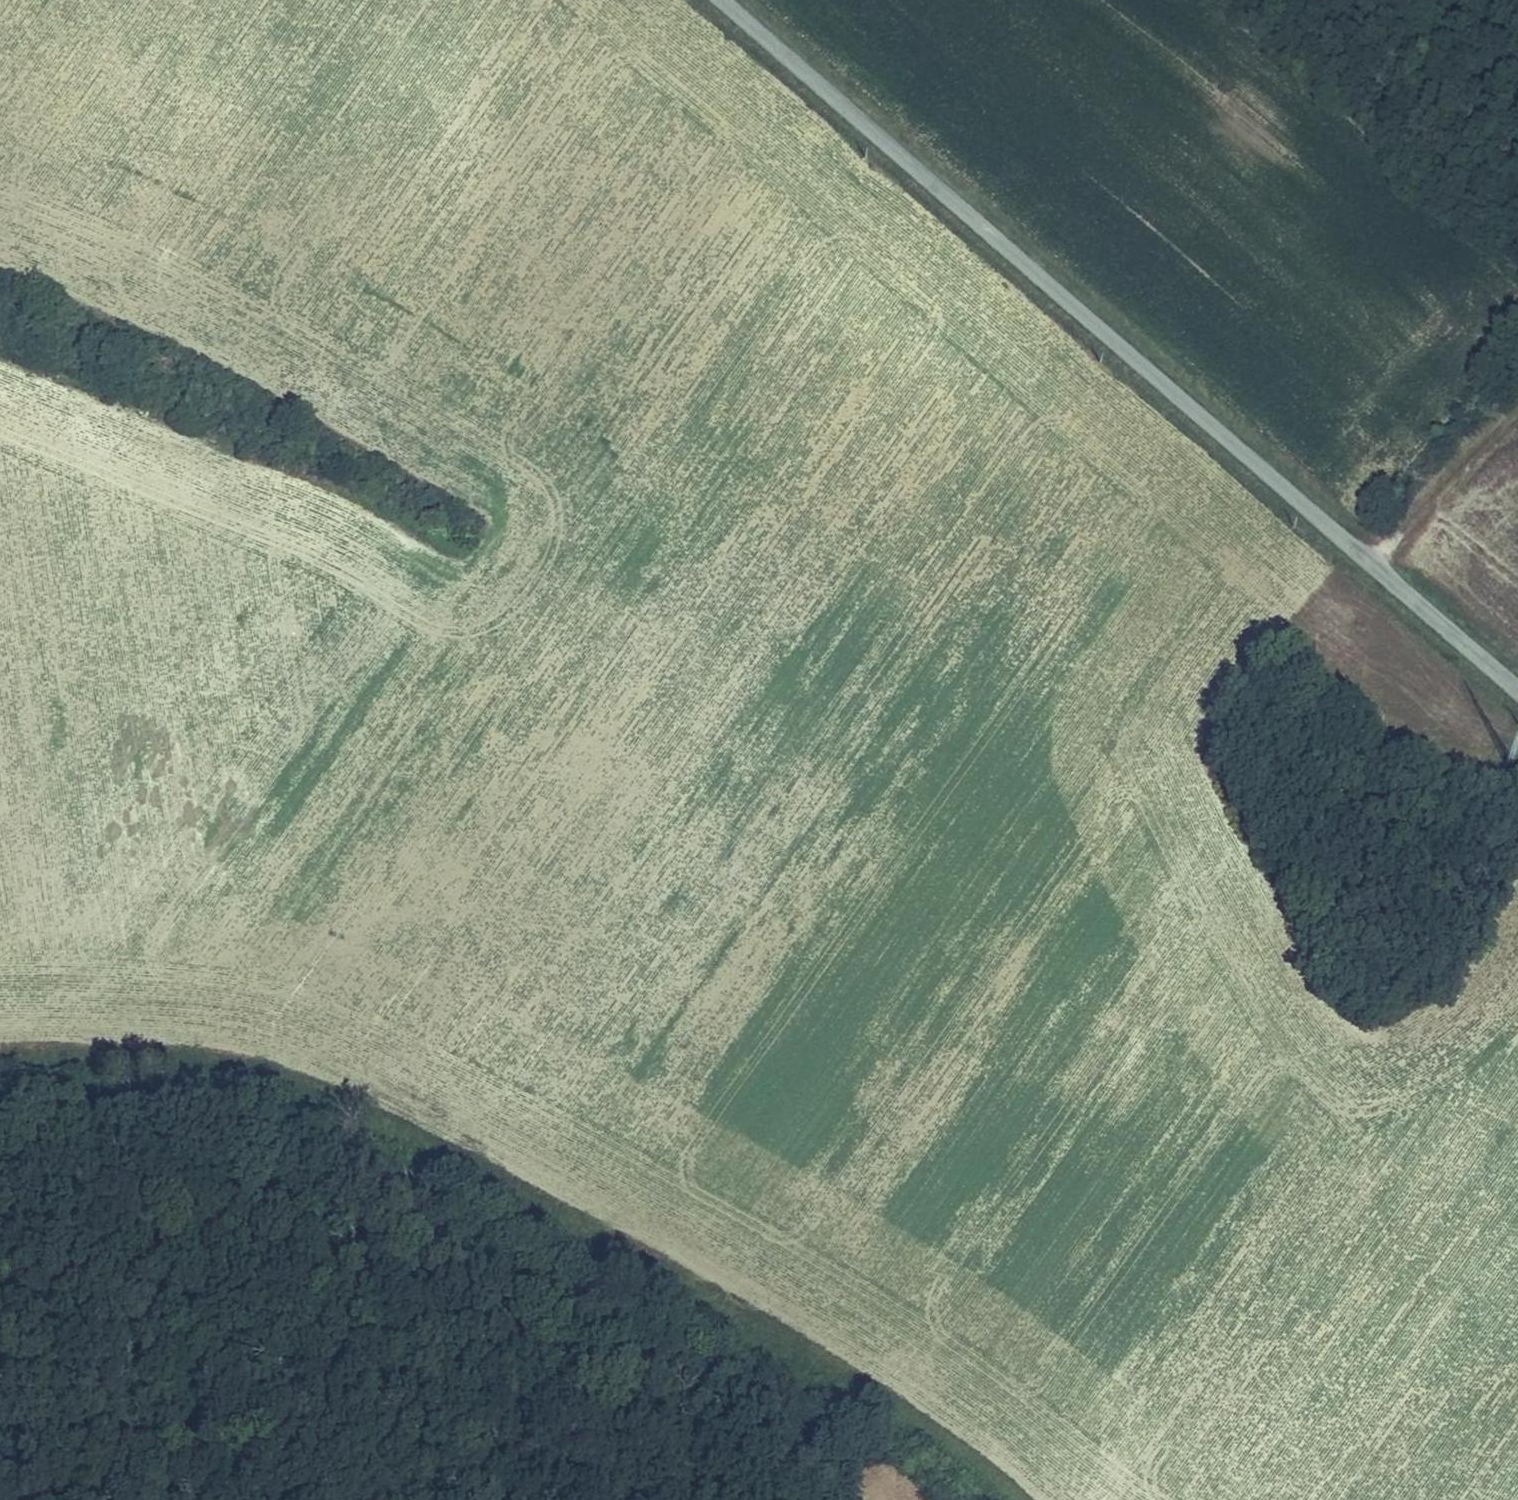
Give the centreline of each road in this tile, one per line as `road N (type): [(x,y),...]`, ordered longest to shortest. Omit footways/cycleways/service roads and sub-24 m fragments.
road 1 (unclassified): [(719,0),(1517,691)]

